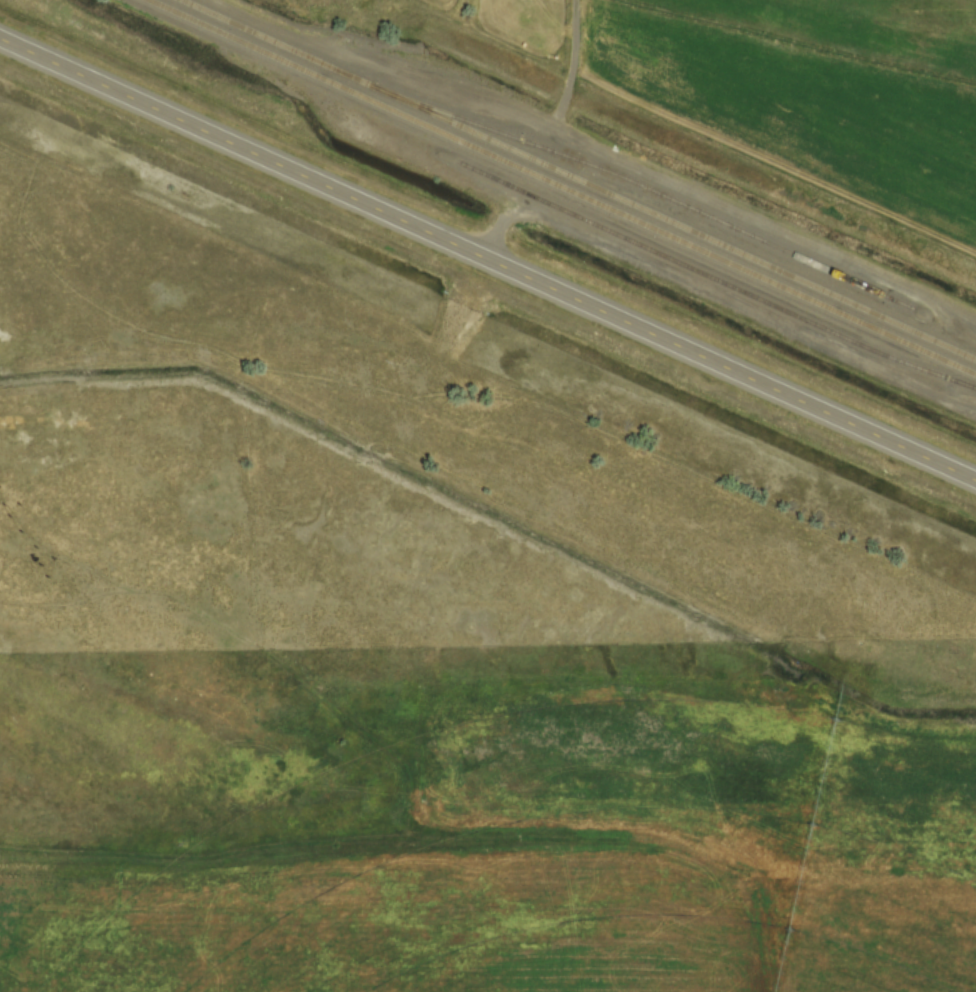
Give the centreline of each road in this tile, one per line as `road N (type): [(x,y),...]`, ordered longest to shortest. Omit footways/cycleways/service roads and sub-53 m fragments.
road 1 (secondary): [(975,478),(0,38)]

